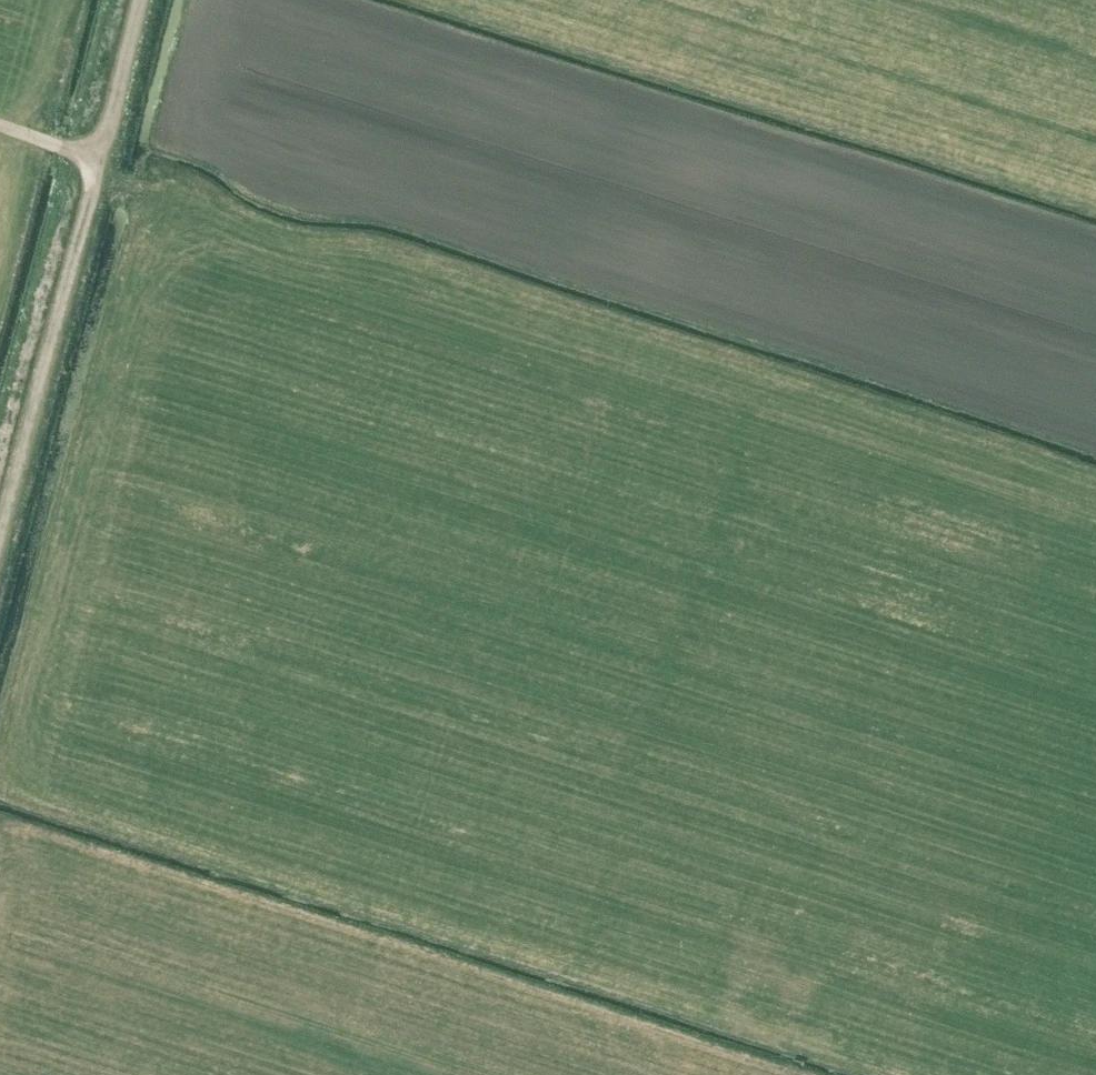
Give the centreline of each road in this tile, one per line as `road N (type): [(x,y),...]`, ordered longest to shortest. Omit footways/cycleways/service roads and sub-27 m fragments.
road 1 (track): [(0,552),(108,134)]
road 2 (track): [(108,134),(144,0)]

